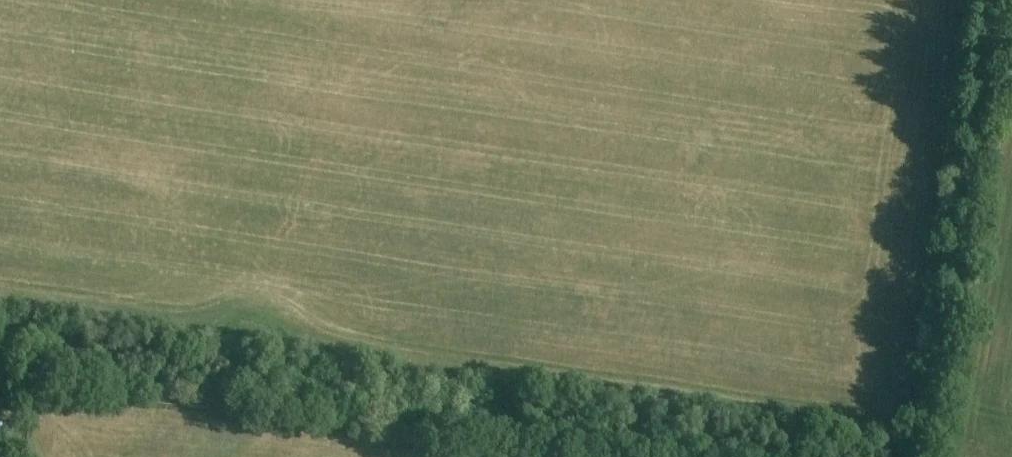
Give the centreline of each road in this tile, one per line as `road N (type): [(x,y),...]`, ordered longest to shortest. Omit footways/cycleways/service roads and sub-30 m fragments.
road 1 (track): [(0,366),(356,421)]

